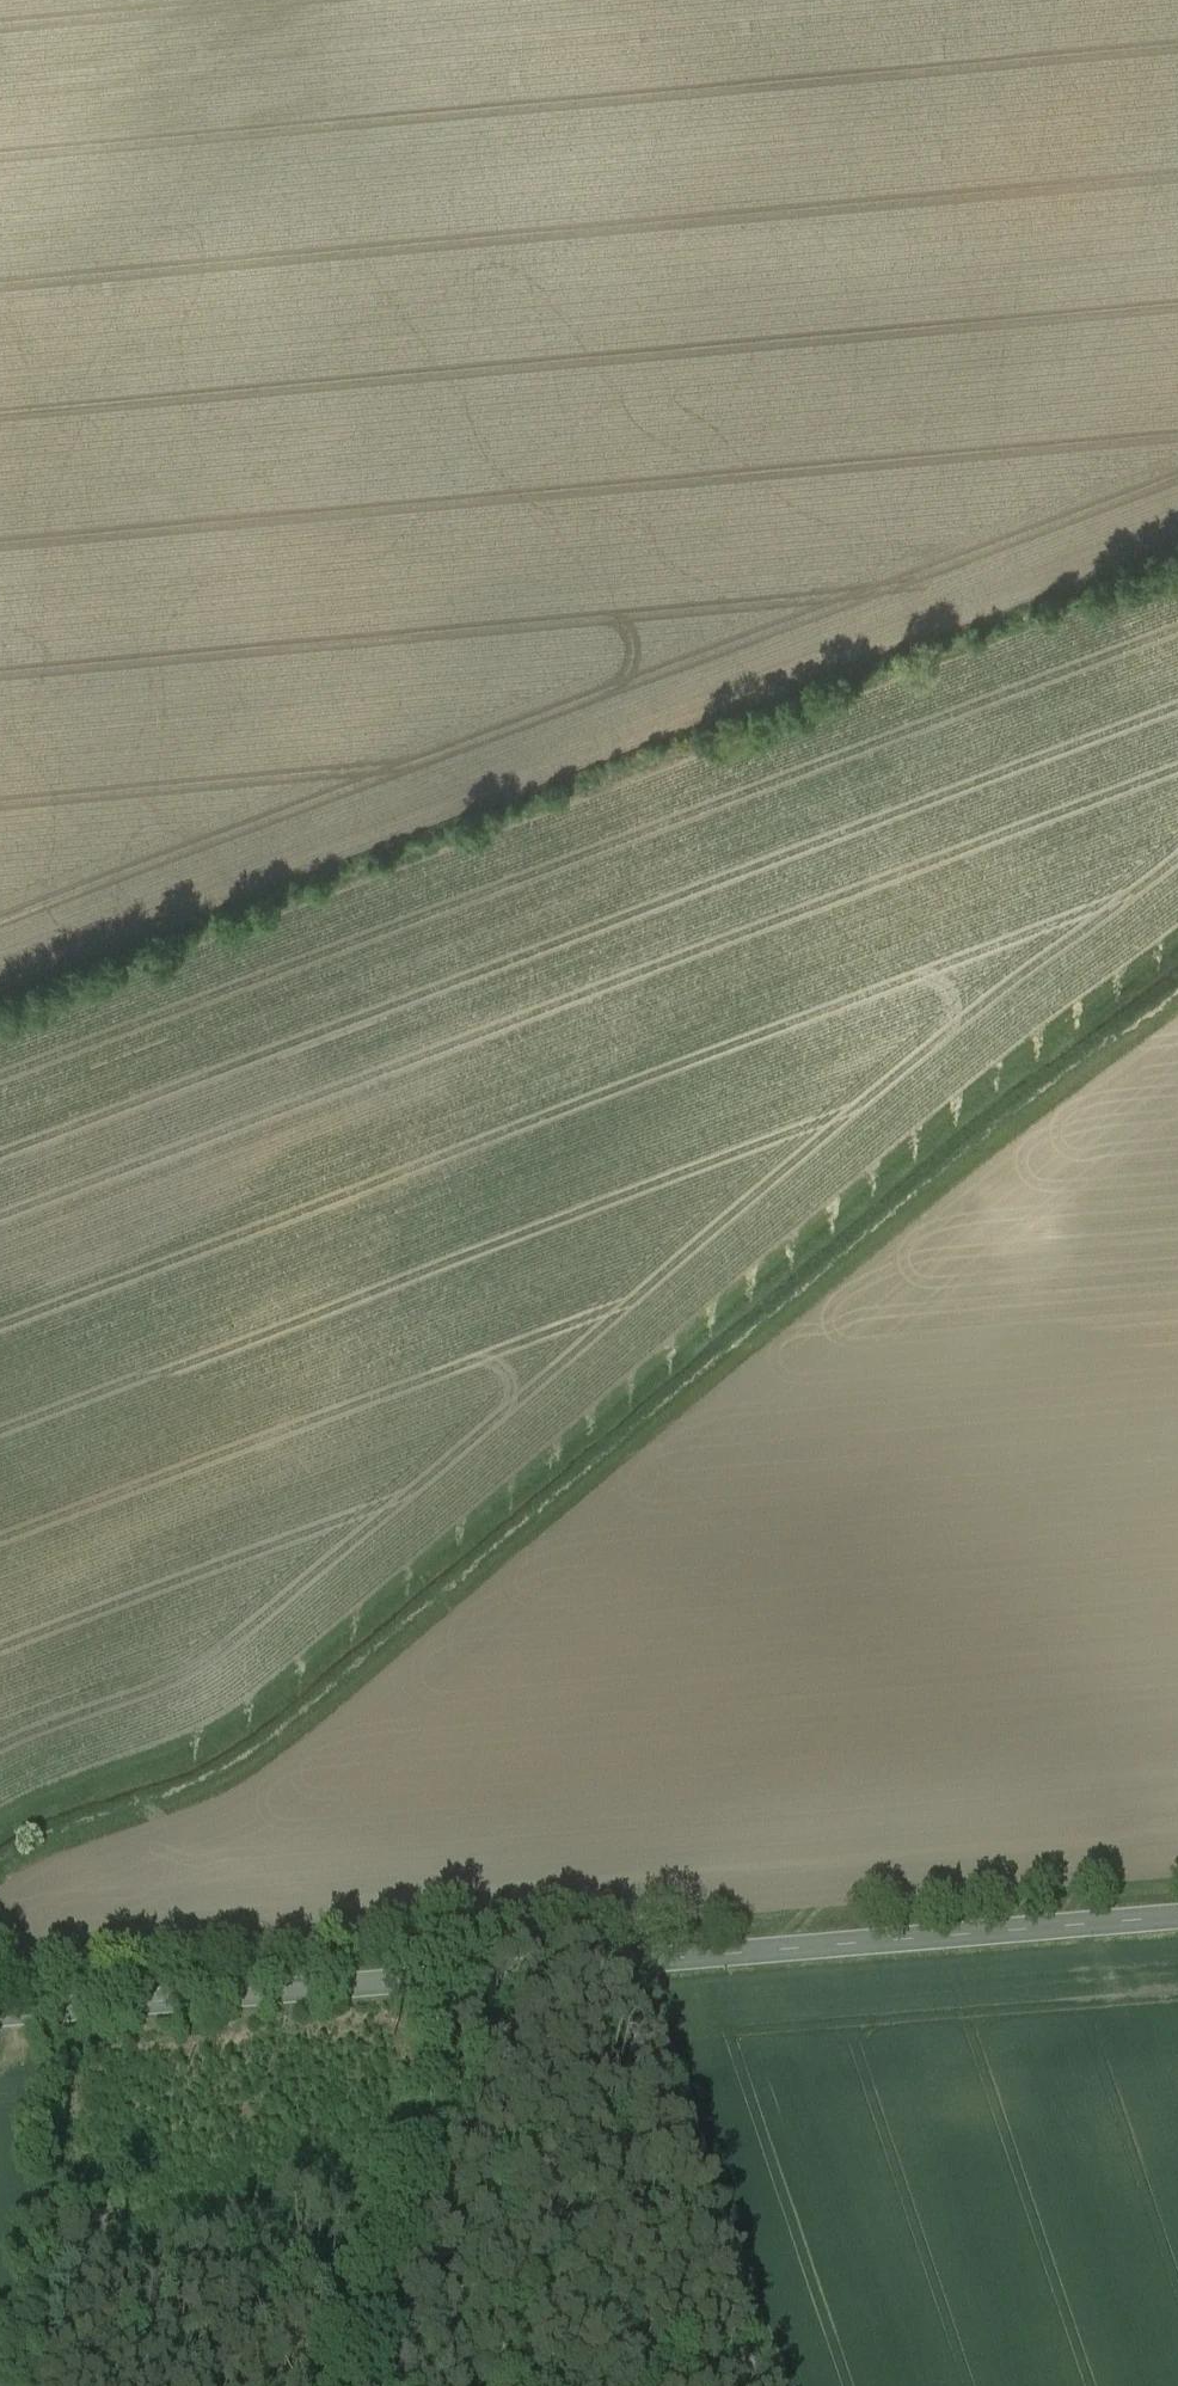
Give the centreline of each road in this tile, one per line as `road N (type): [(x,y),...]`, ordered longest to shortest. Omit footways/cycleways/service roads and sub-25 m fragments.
road 1 (tertiary): [(0,2017),(1177,1917)]

